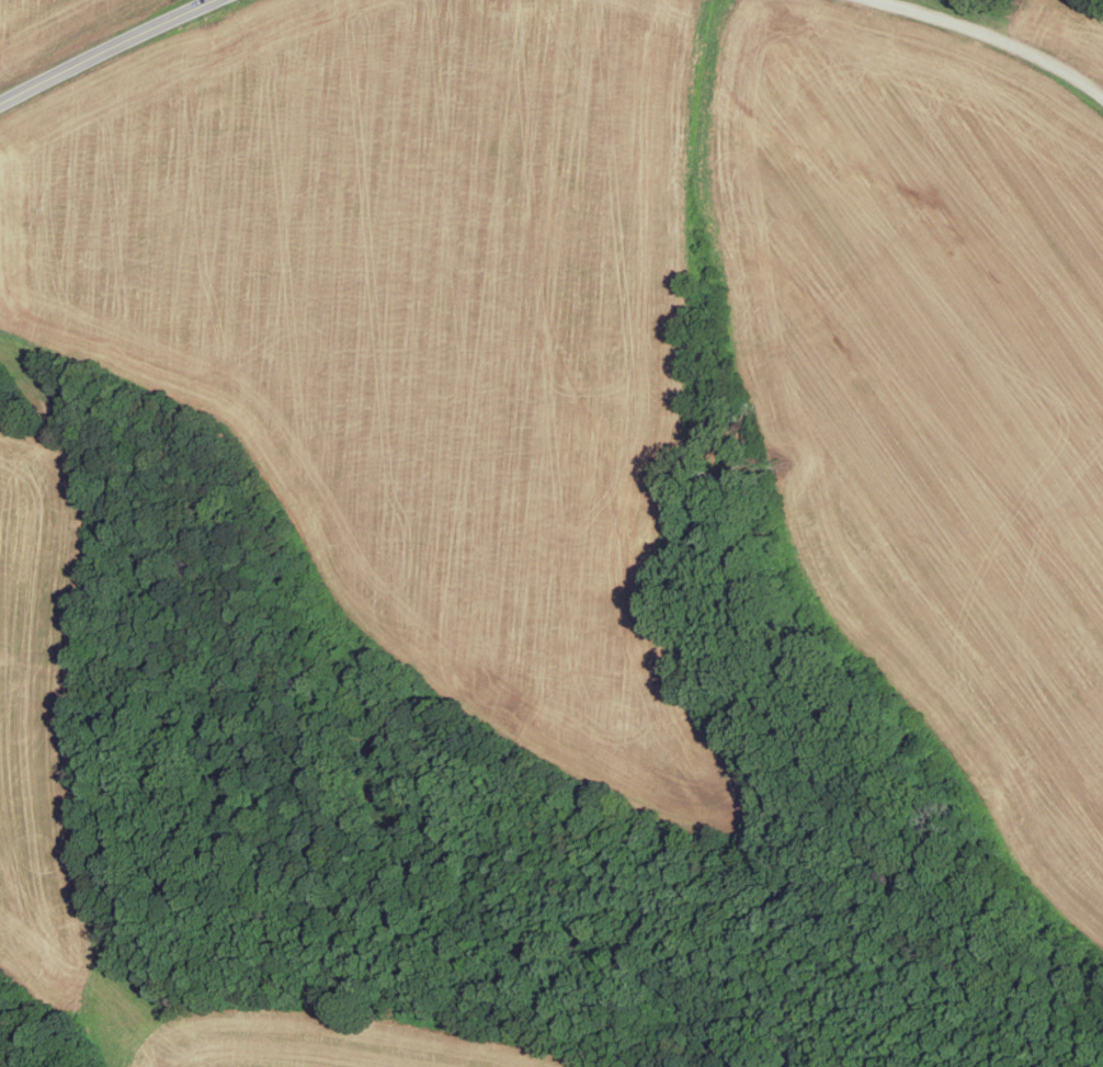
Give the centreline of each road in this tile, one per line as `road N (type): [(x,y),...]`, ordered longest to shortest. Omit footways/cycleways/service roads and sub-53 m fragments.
road 1 (track): [(66,449),(83,486),(67,724),(91,942)]
road 2 (residential): [(1102,99),(1005,42),(872,0)]
road 3 (primary): [(0,103),(212,0)]

